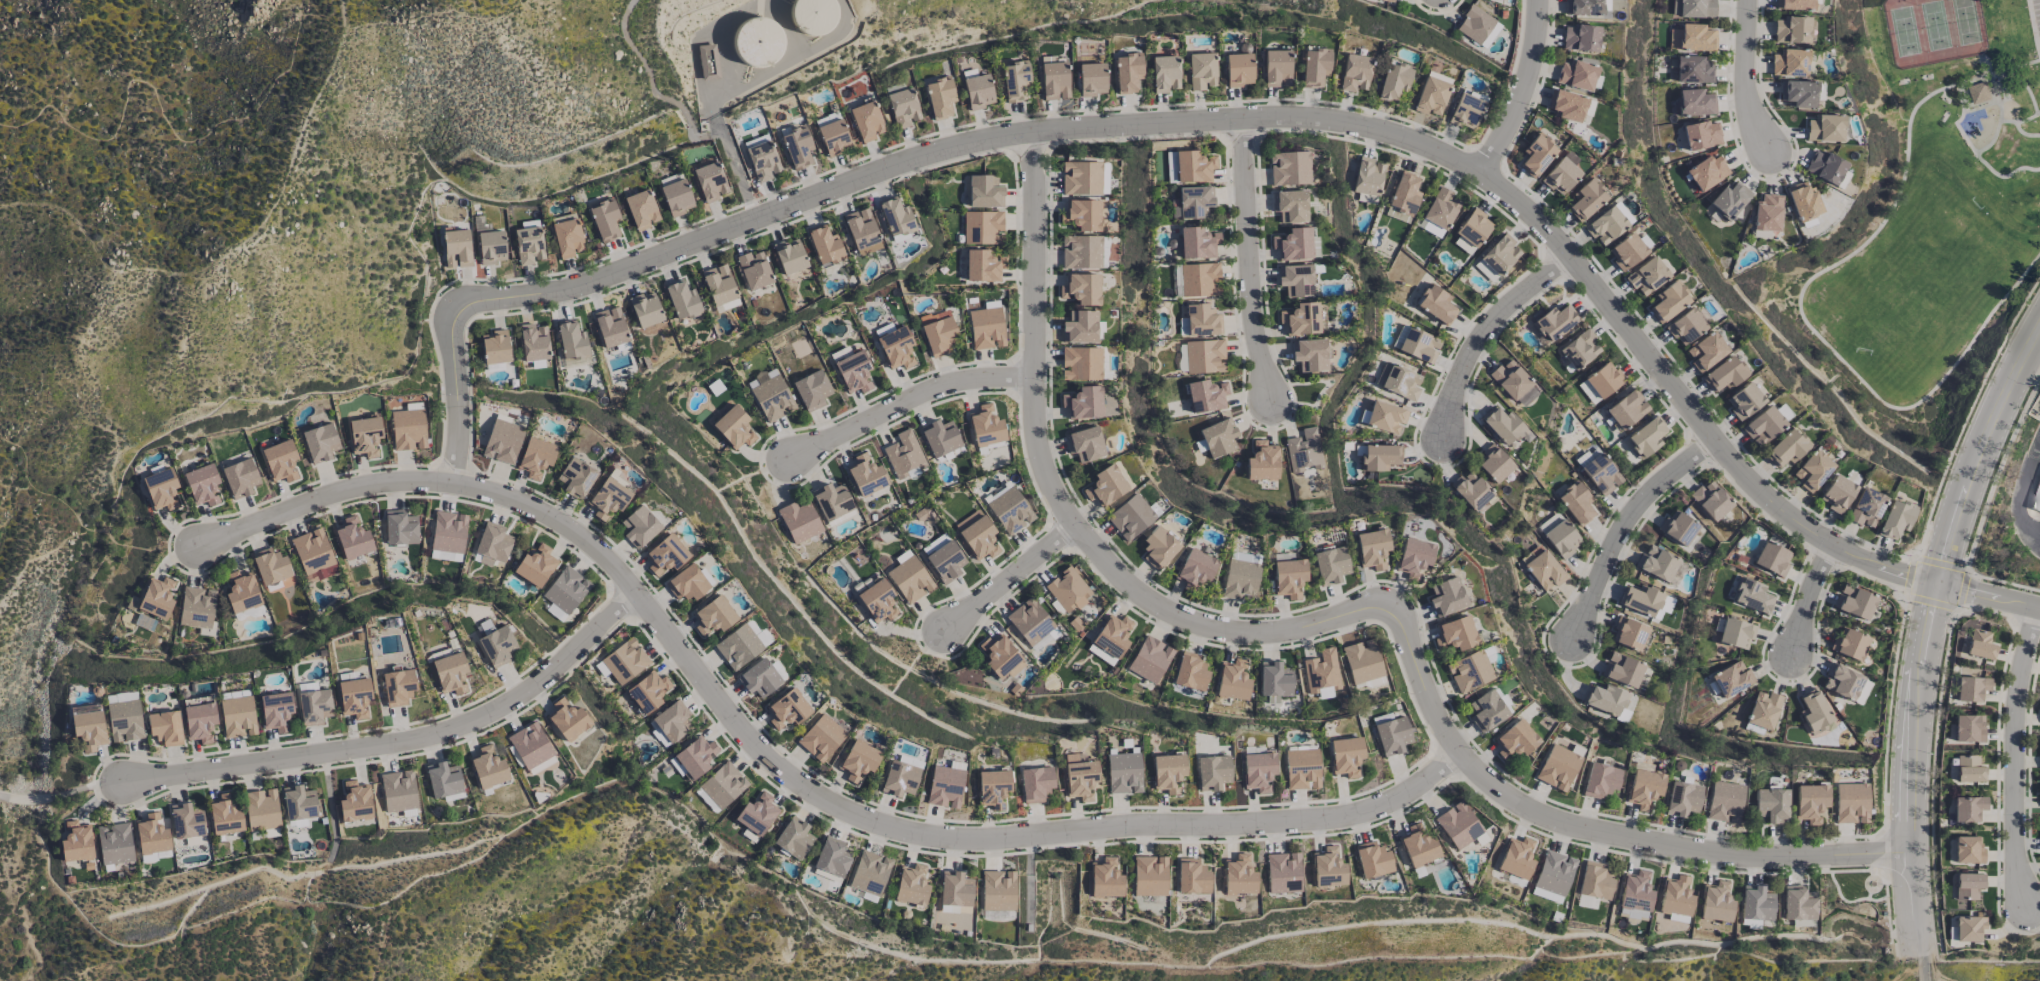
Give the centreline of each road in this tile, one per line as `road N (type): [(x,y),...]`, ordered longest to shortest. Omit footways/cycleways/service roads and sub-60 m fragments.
road 1 (residential): [(452,486),(461,423),(454,330),(473,306),(592,284),(842,185),(974,143),(1057,131),(1329,120),(1430,150),(1507,196),(1566,253),(1715,441),(1822,541),(1890,570),(2039,610)]
road 2 (residential): [(198,546),(370,486),(490,493),(543,515),(598,554),(752,741),(798,783),(881,827),(946,839),(1349,816),(1404,796),(1465,755)]
road 3 (residential): [(1383,612),(1269,634),(1213,630),(1128,589),(1070,526),(1042,472),(1032,426),(1027,134)]
road 4 (residential): [(1923,959),(1915,798),(1920,684),(1946,560),(1979,457),(2039,328)]
road 5 (residential): [(1918,854),(1708,853),(1596,835),(1538,813),(1488,780),(1456,744),(1401,630),(1383,612)]
road 6 (residential): [(122,782),(439,733),(544,680),(633,592)]
road 7 (residential): [(2028,903),(2016,851),(2016,707),(2038,610)]
road 8 (residential): [(1275,402),(1254,305),(1241,120)]
road 9 (residential): [(785,457),(943,384),(1033,381)]
road 10 (residential): [(1578,637),(1634,515),(1715,441)]
road 11 (residential): [(1444,439),(1454,397),(1488,331),(1570,258)]
road 12 (residential): [(1480,175),(1522,94),(1536,0)]
road 13 (residential): [(948,628),(1070,526)]
road 14 (residential): [(1769,154),(1748,105),(1747,0)]

